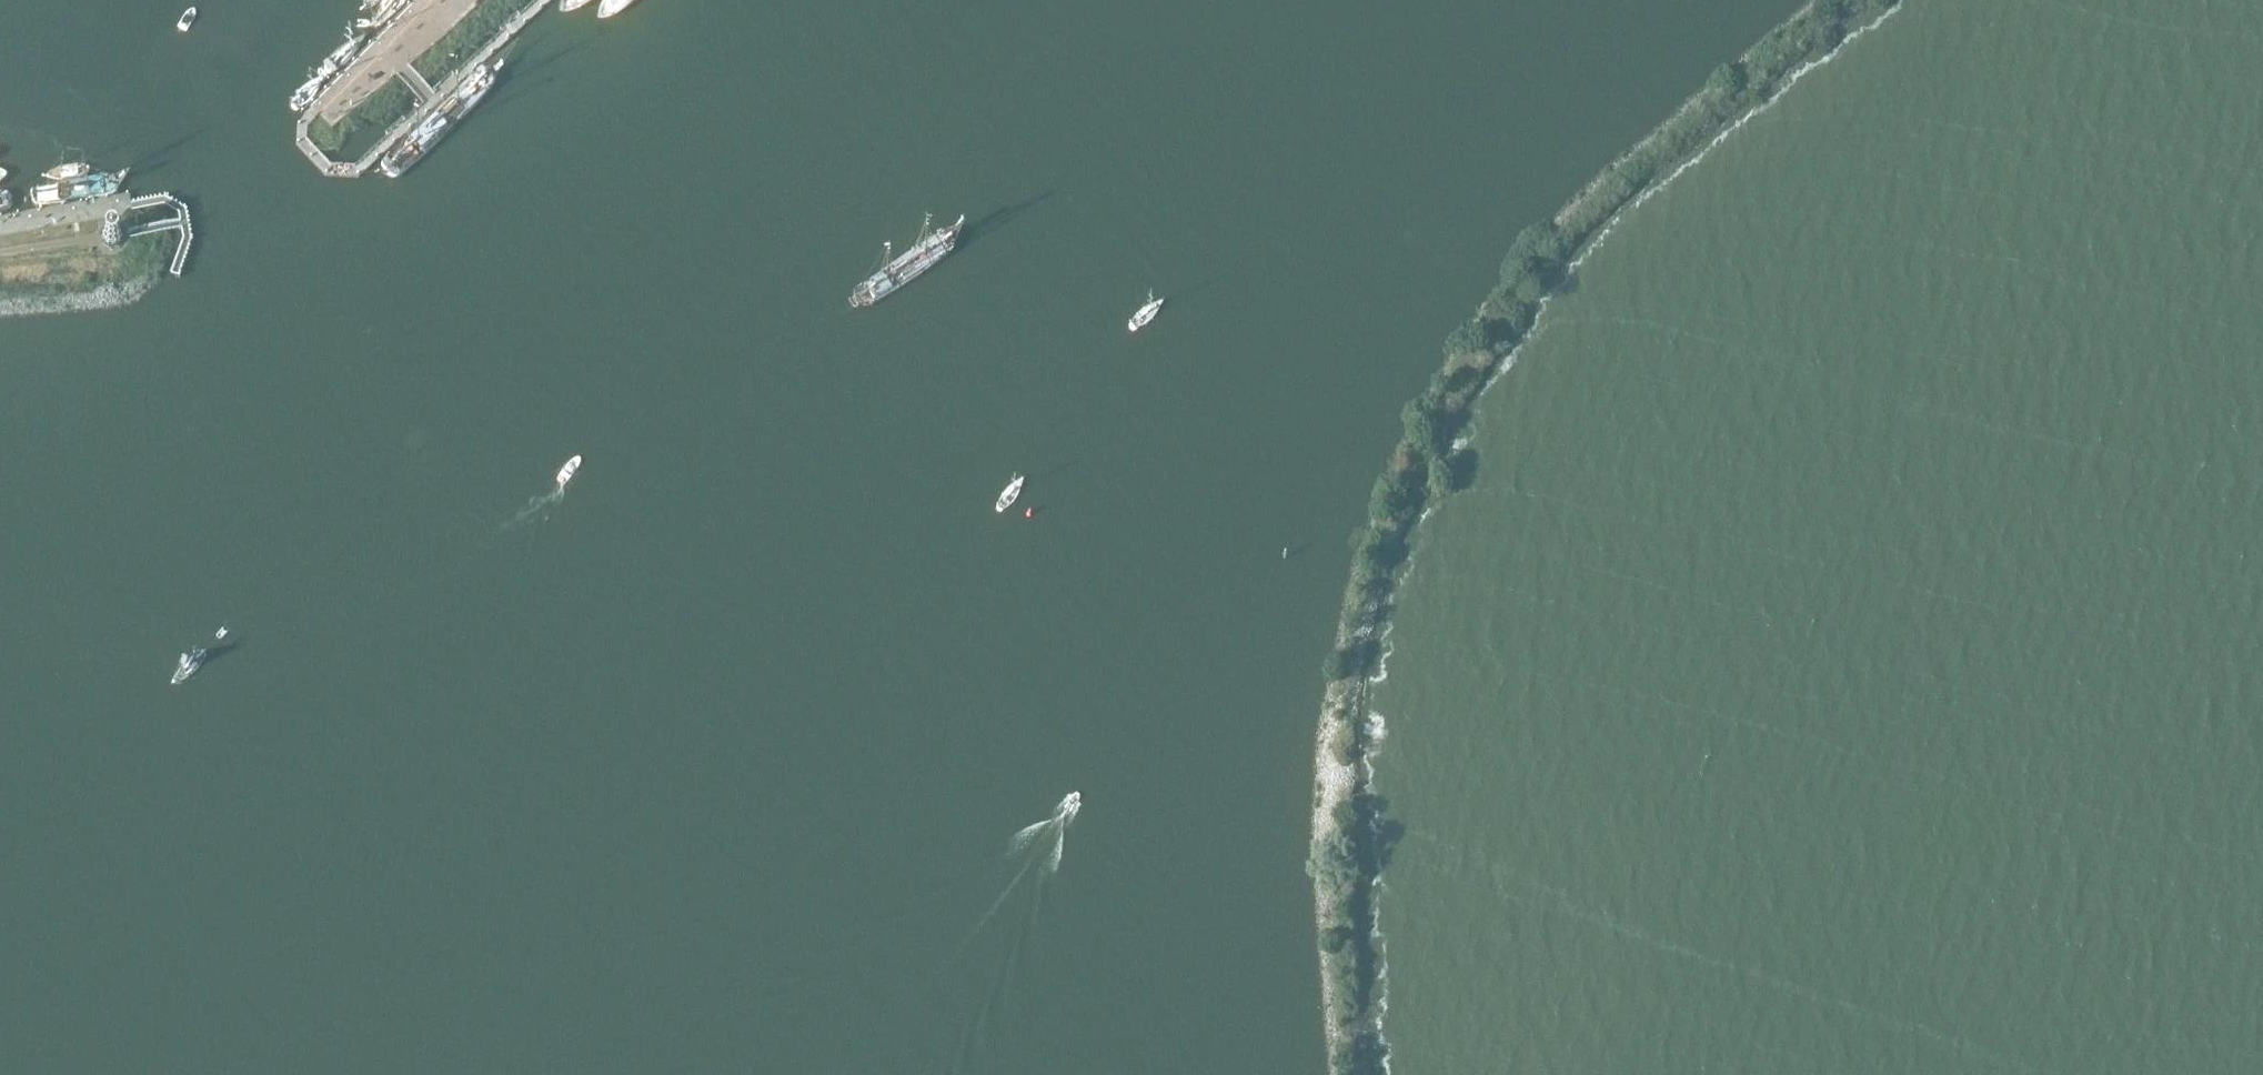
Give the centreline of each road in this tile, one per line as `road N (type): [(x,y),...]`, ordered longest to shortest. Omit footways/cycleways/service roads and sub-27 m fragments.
road 1 (residential): [(336,115),(453,0)]

